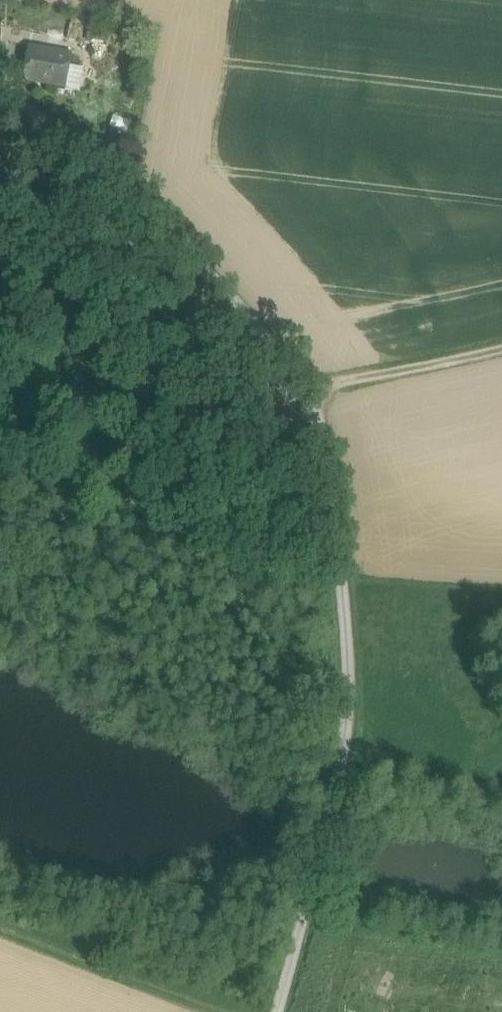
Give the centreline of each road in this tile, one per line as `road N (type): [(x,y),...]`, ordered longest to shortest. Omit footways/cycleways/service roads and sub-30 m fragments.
road 1 (track): [(277,1011),(345,772),(352,649),(327,441),(312,386)]
road 2 (track): [(312,386),(0,59)]
road 3 (track): [(312,386),(501,351)]

